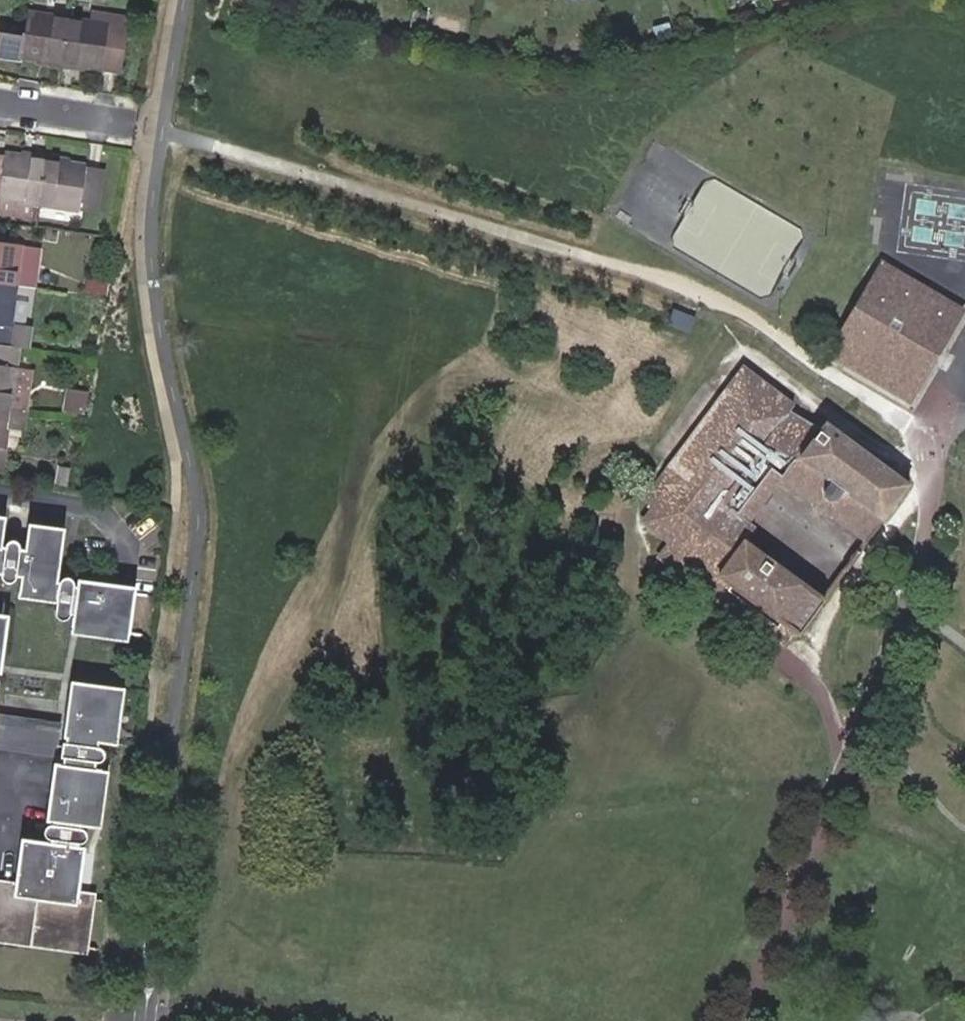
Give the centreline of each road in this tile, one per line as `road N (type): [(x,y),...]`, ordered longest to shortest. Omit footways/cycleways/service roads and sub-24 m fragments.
road 1 (residential): [(131,123),(0,102)]

